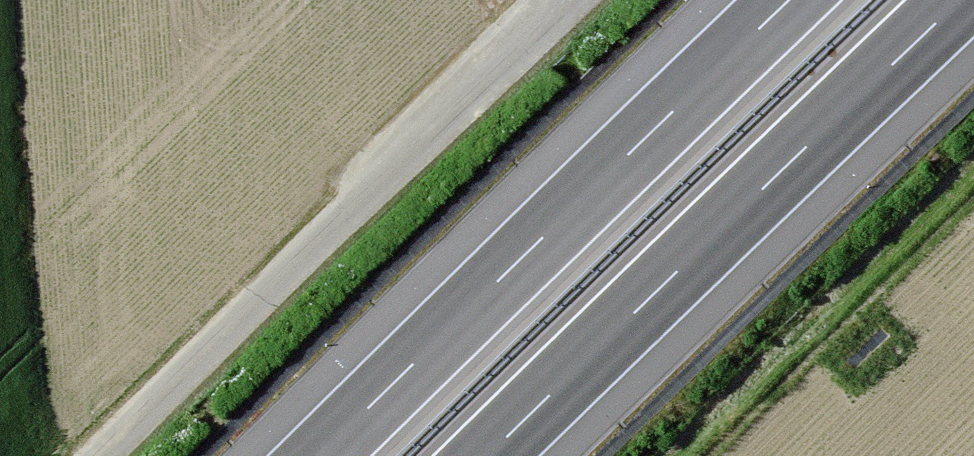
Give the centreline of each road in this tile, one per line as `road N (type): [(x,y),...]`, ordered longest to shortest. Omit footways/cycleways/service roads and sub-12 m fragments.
road 1 (motorway): [(487,455),(960,0)]
road 2 (track): [(102,455),(574,0)]
road 3 (motorway): [(790,0),(320,455)]

